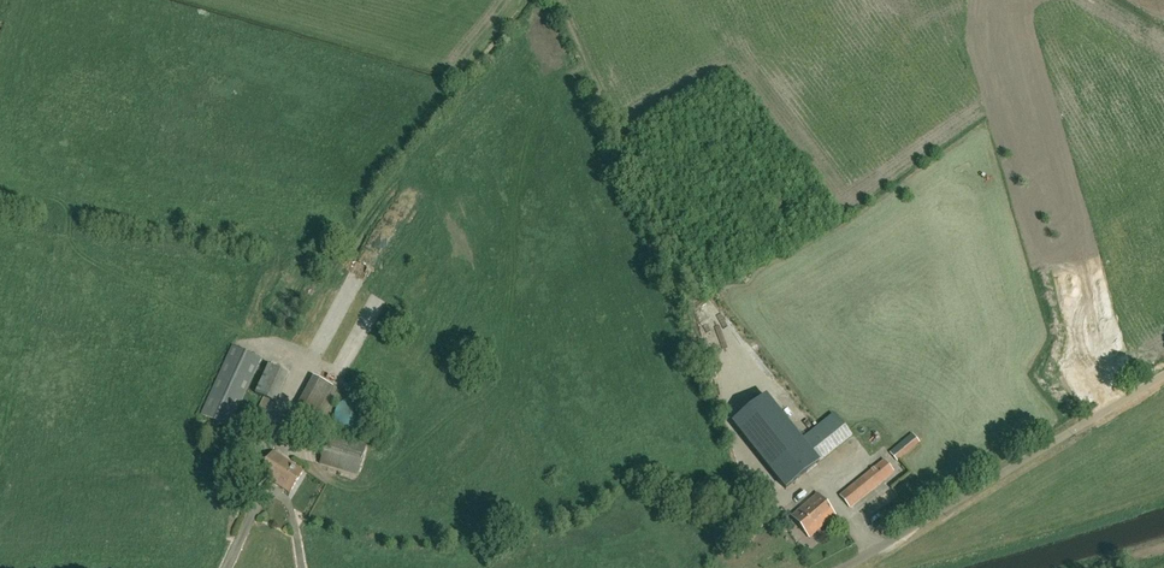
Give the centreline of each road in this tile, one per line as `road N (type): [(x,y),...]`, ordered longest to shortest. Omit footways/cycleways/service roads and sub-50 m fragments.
road 1 (unclassified): [(844,567),(1163,377)]

